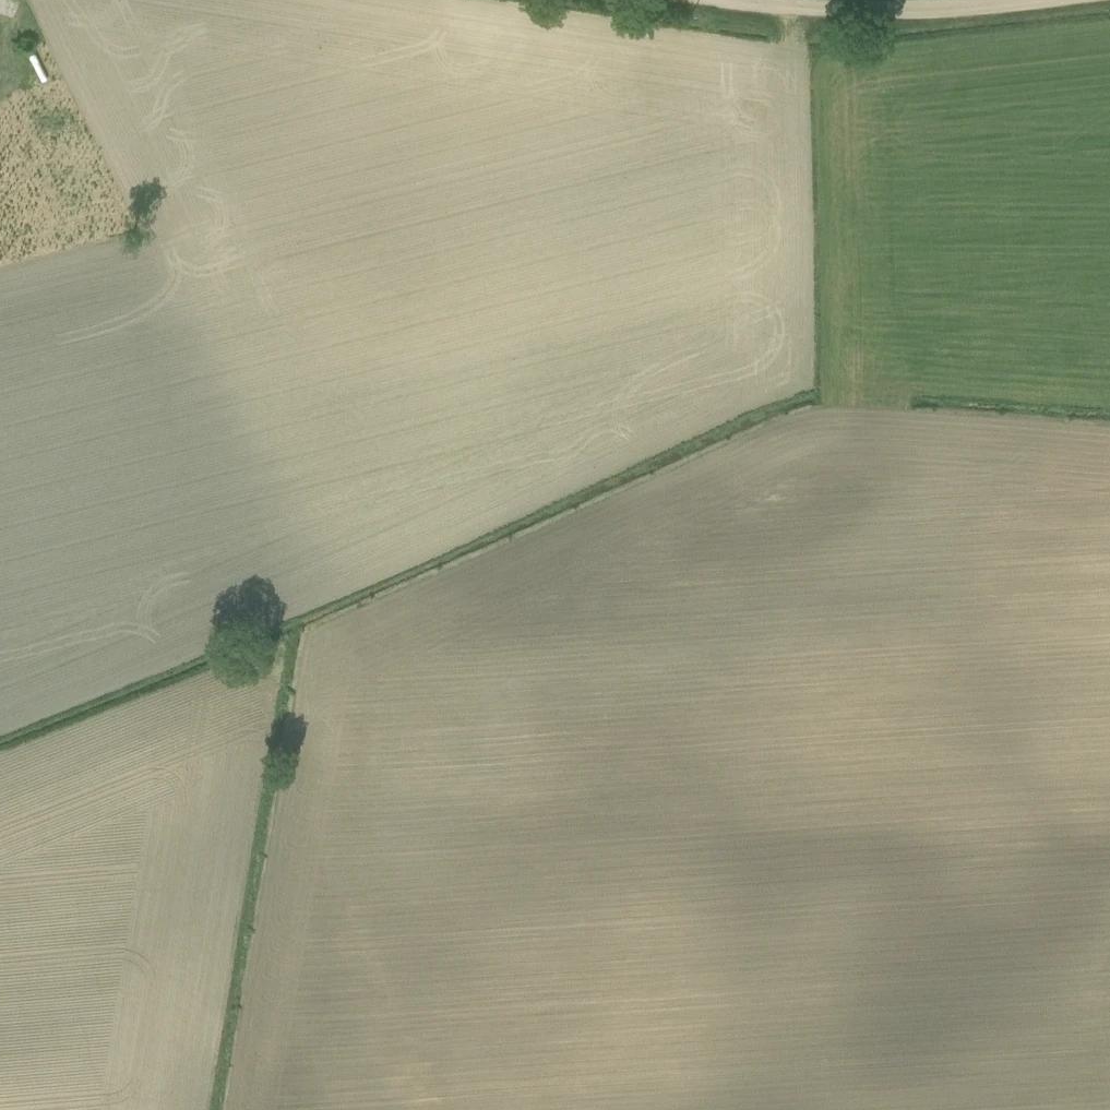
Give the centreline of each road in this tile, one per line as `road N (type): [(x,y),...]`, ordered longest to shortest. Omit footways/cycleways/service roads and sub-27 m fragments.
road 1 (track): [(764,0),(911,8),(998,0)]

